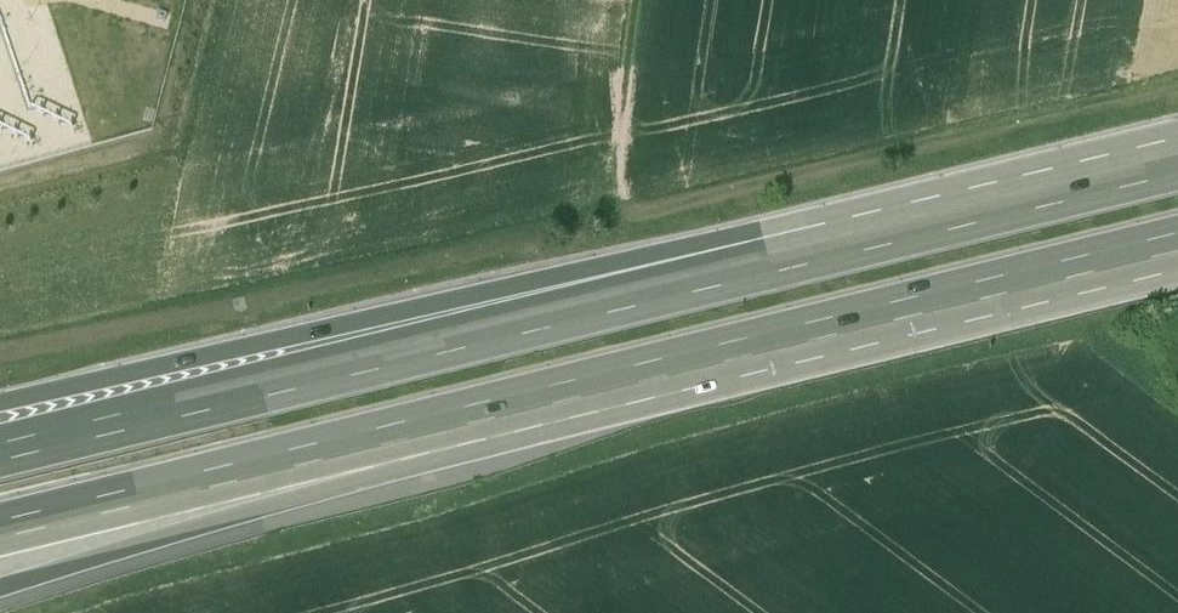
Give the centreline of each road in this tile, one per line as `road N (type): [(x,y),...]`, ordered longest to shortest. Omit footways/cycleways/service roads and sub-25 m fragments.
road 1 (motorway): [(244,472),(1177,244)]
road 2 (motorway): [(841,244),(0,450)]
road 3 (motorway): [(841,244),(443,303),(0,401)]
road 4 (motorway): [(1177,160),(841,244)]
road 5 (motorway): [(0,577),(244,472)]
road 6 (motorway): [(0,529),(244,472)]

